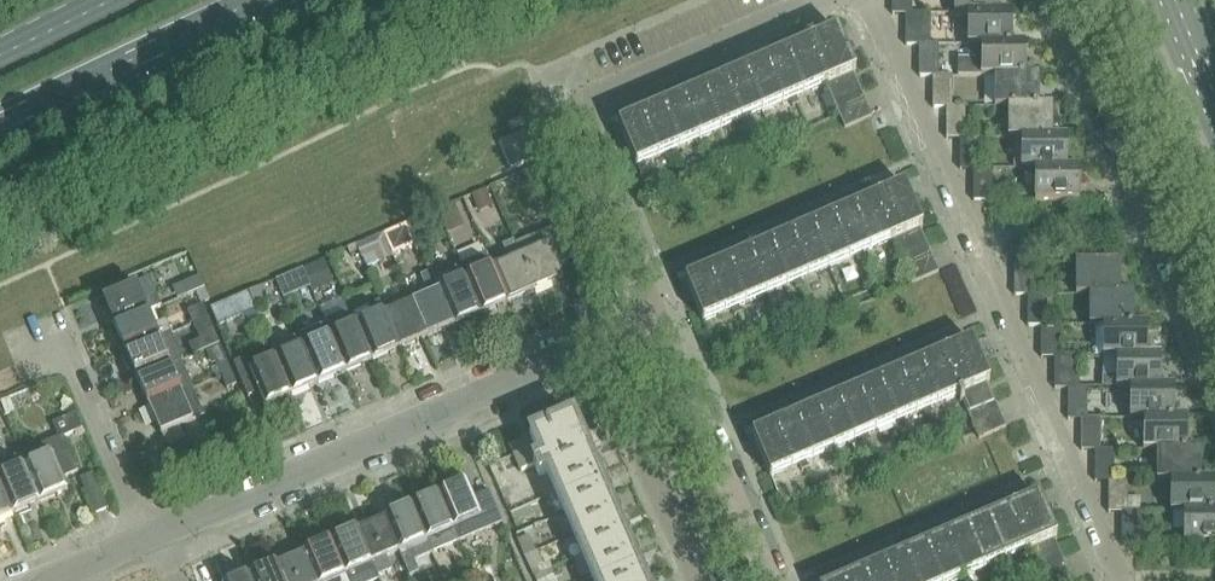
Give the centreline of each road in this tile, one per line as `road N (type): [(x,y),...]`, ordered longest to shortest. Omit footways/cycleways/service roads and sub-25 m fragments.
road 1 (residential): [(1120,580),(869,0)]
road 2 (residential): [(150,538),(659,321)]
road 3 (residential): [(659,321),(585,153),(587,110),(604,90),(814,0)]
road 4 (residential): [(1214,368),(1054,0)]
road 5 (secondary): [(0,116),(252,0)]
road 6 (residential): [(693,580),(640,450),(646,426),(690,389)]
road 7 (residential): [(150,538),(57,345)]
road 8 (tertiary): [(1130,0),(1214,195)]
road 9 (residential): [(773,580),(690,389)]

